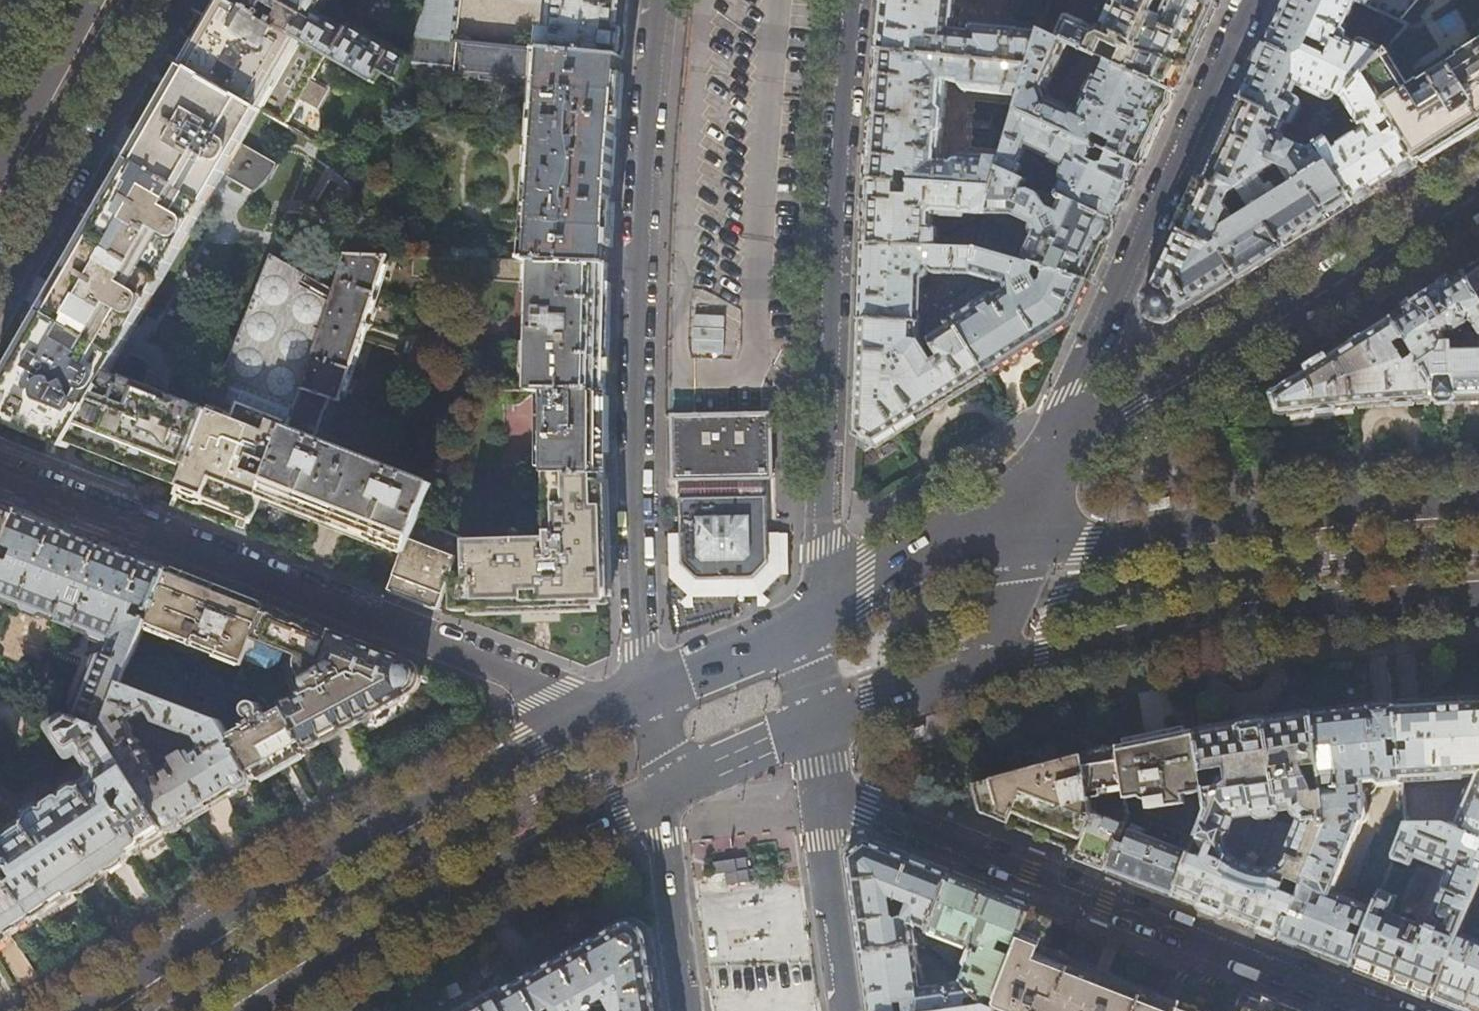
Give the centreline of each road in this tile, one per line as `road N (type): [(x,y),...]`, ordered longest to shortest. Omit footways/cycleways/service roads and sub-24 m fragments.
road 1 (tertiary): [(658,0),(636,279),(646,694)]
road 2 (residential): [(605,712),(0,470)]
road 3 (tertiary): [(808,625),(822,545),(853,0)]
road 4 (secondary): [(605,712),(429,794),(74,1010)]
road 5 (tertiary): [(1381,1010),(819,791)]
road 6 (residential): [(1252,0),(1048,464)]
road 7 (secondary): [(1048,464),(1478,196)]
road 8 (secondary): [(989,672),(1229,626),(1478,601)]
road 9 (secondary): [(257,1010),(479,880),(661,793)]
road 10 (secondary): [(1478,498),(1087,541),(1028,529)]
road 11 (secondary): [(1028,529),(944,545),(866,583),(808,625)]
road 12 (tertiary): [(852,1010),(819,791)]
road 13 (tertiary): [(661,793),(686,1010)]
road 14 (secondary): [(811,726),(989,672)]
road 15 (primary): [(0,190),(94,30)]
road 16 (secondary): [(808,625),(646,694)]
road 17 (secondary): [(661,793),(811,726)]
road 18 (residential): [(989,672),(1028,529)]

